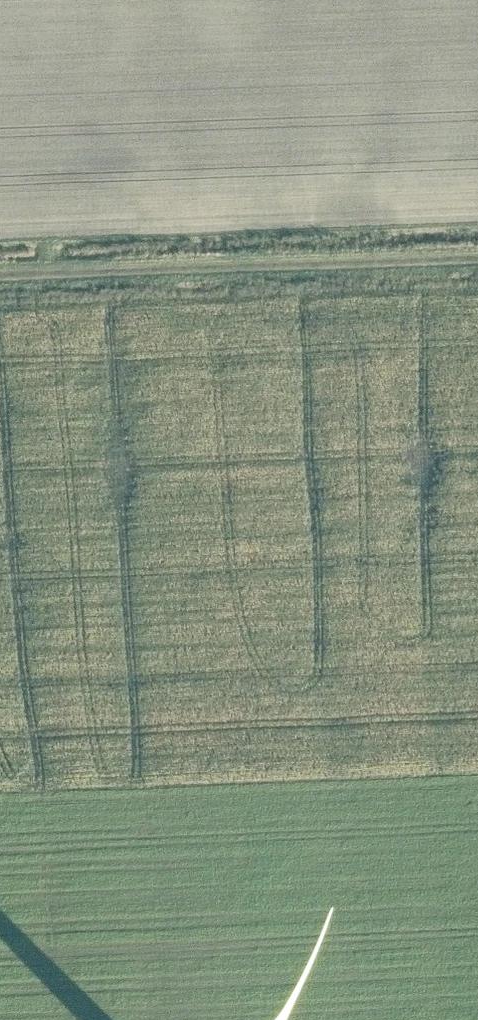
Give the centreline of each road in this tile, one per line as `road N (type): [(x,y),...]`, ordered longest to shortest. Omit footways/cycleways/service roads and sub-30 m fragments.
road 1 (track): [(477,261),(0,277)]

